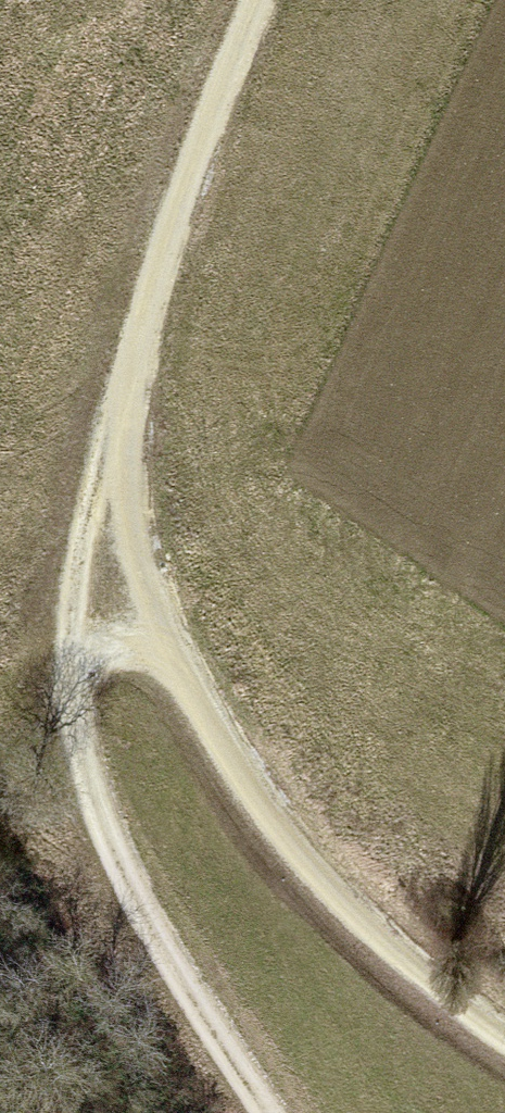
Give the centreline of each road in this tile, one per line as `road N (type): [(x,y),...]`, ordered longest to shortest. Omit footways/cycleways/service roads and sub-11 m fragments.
road 1 (track): [(504,1044),(406,961),(276,829),(163,641),(132,529),(118,417),(157,262),(255,0)]
road 2 (track): [(118,417),(94,473),(70,655),(88,788),(182,987),(264,1112)]

